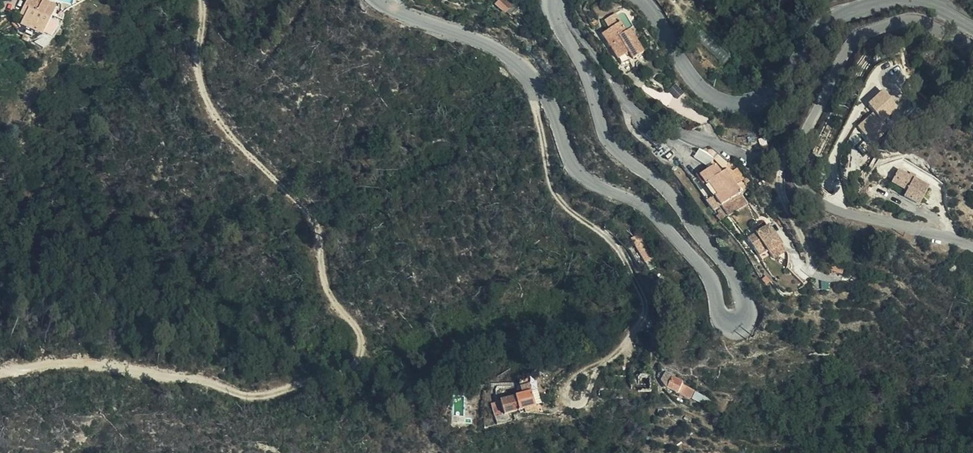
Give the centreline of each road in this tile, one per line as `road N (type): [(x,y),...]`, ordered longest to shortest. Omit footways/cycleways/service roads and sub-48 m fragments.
road 1 (tertiary): [(377,0),(487,44),(531,75),(579,175),(646,205),(709,279),(720,317),(731,325),(744,320),(728,267),(659,182),(614,144),(547,0)]
road 2 (track): [(0,376),(81,358),(256,388),(339,363),(363,347),(323,276),(316,220),(232,136),(203,90),(196,58),(204,0)]
road 3 (residential): [(972,46),(922,21),(866,32),(850,45),(797,162),(807,191),(835,209),(972,247)]
road 4 (tertiary): [(643,0),(701,88),(741,102),(767,94),(830,21),(893,0)]
road 5 (track): [(630,265),(553,189),(534,103),(542,88)]

